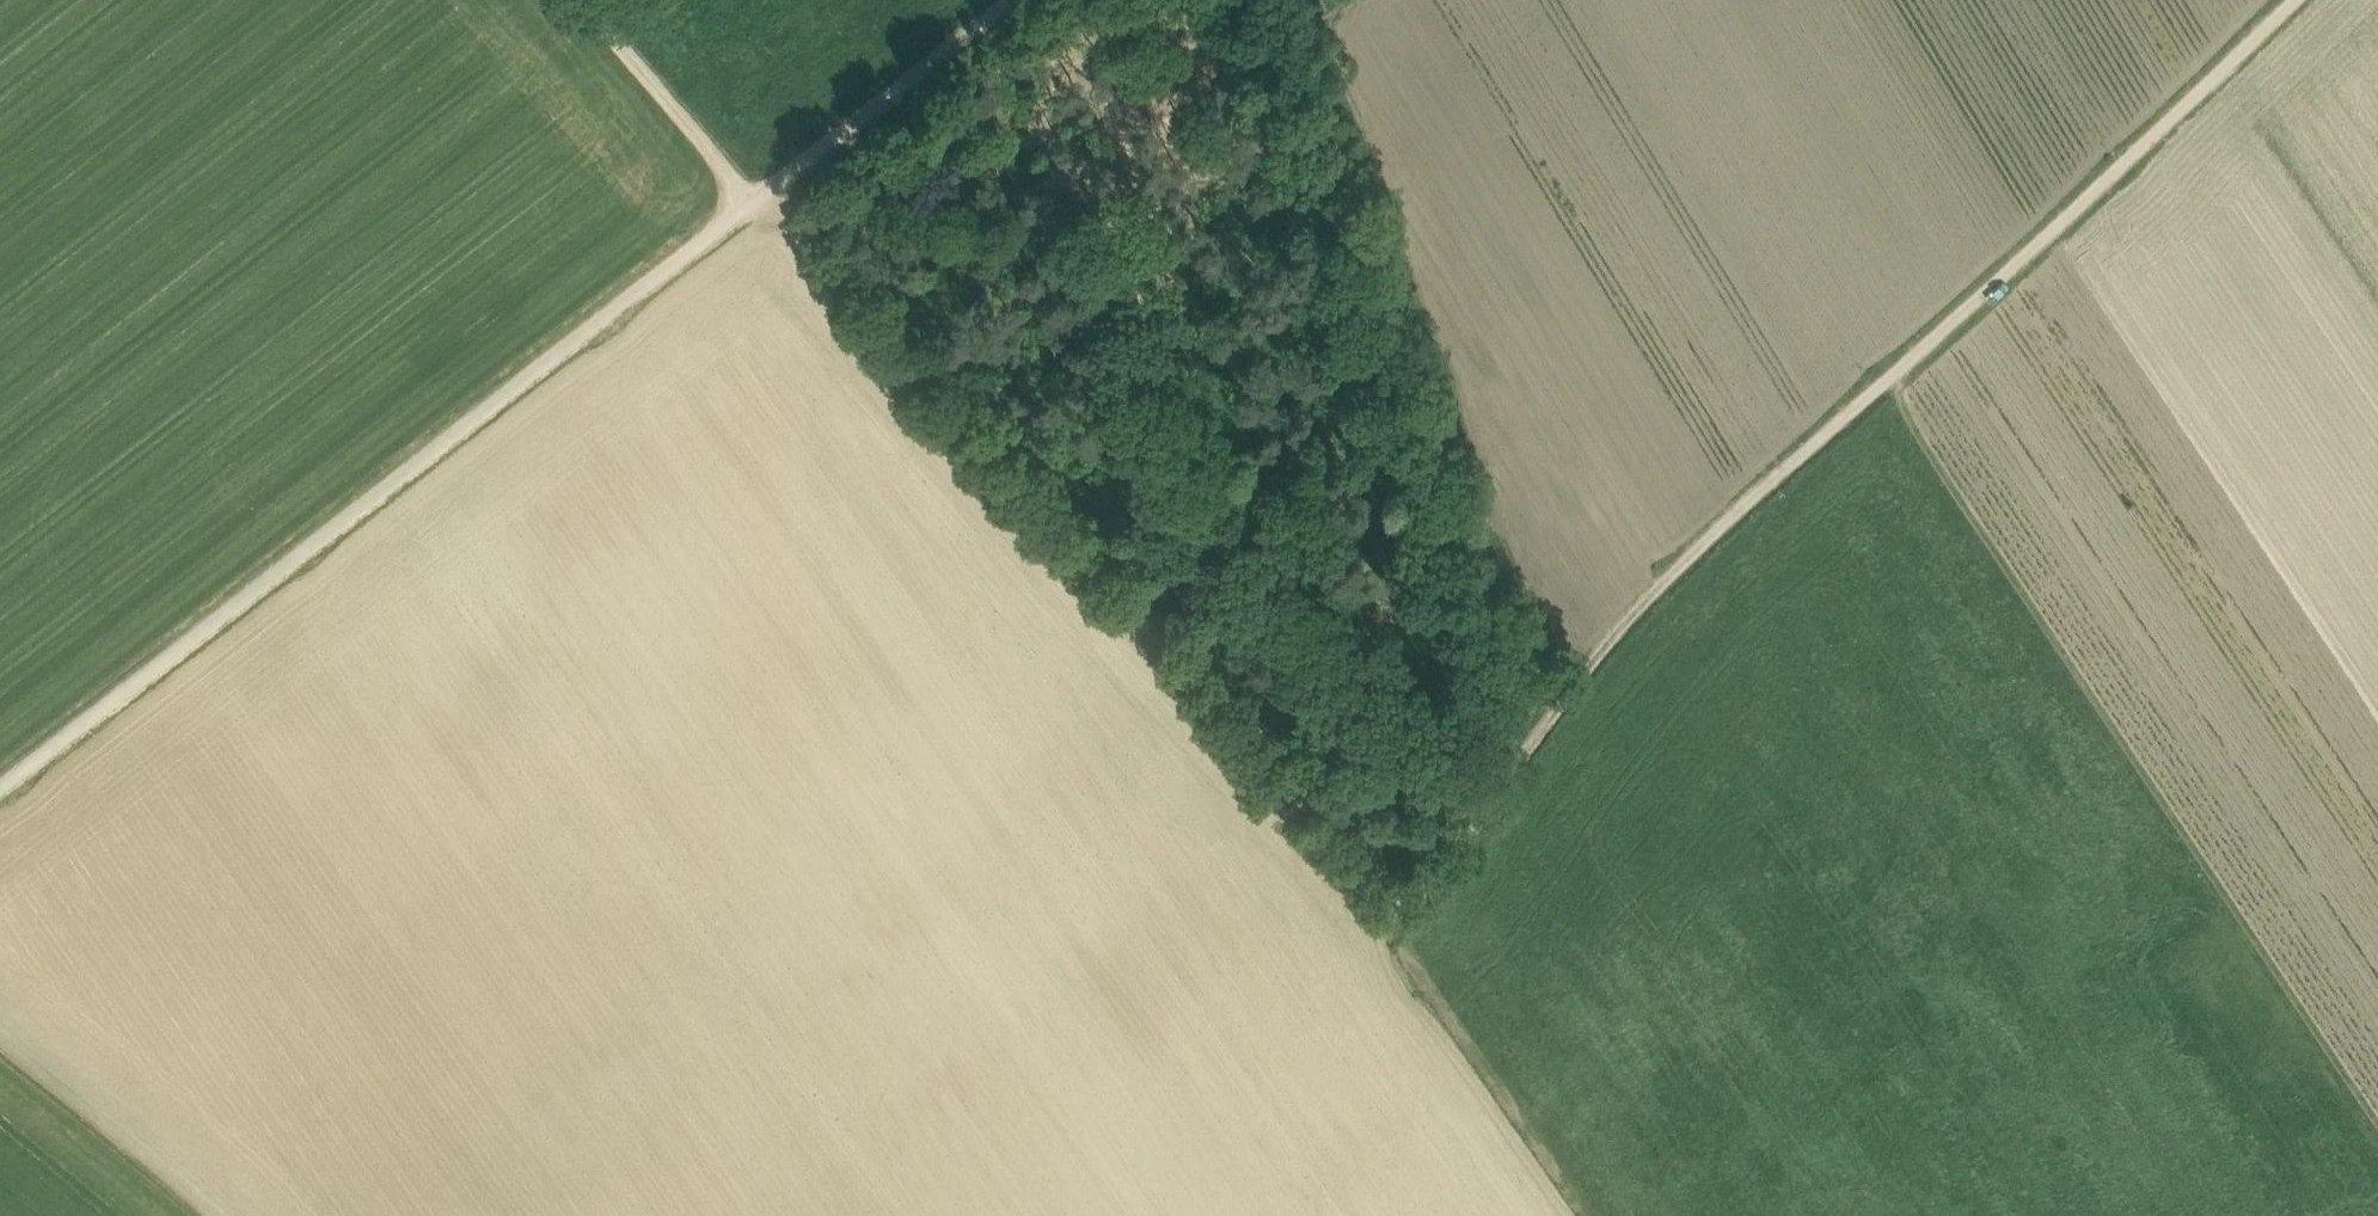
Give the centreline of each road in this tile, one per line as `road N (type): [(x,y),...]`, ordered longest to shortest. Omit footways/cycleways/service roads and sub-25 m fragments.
road 1 (unclassified): [(0,788),(1014,0)]
road 2 (track): [(2299,0),(1862,385),(1663,573),(1515,764)]
road 3 (track): [(756,196),(935,387),(1363,878),(1382,895),(1402,899)]
road 4 (track): [(2377,1125),(1877,373)]
road 5 (track): [(1402,899),(1413,953),(1595,1215)]
road 6 (track): [(756,196),(585,0)]
road 7 (track): [(1515,764),(1439,871),(1422,892),(1402,899)]

